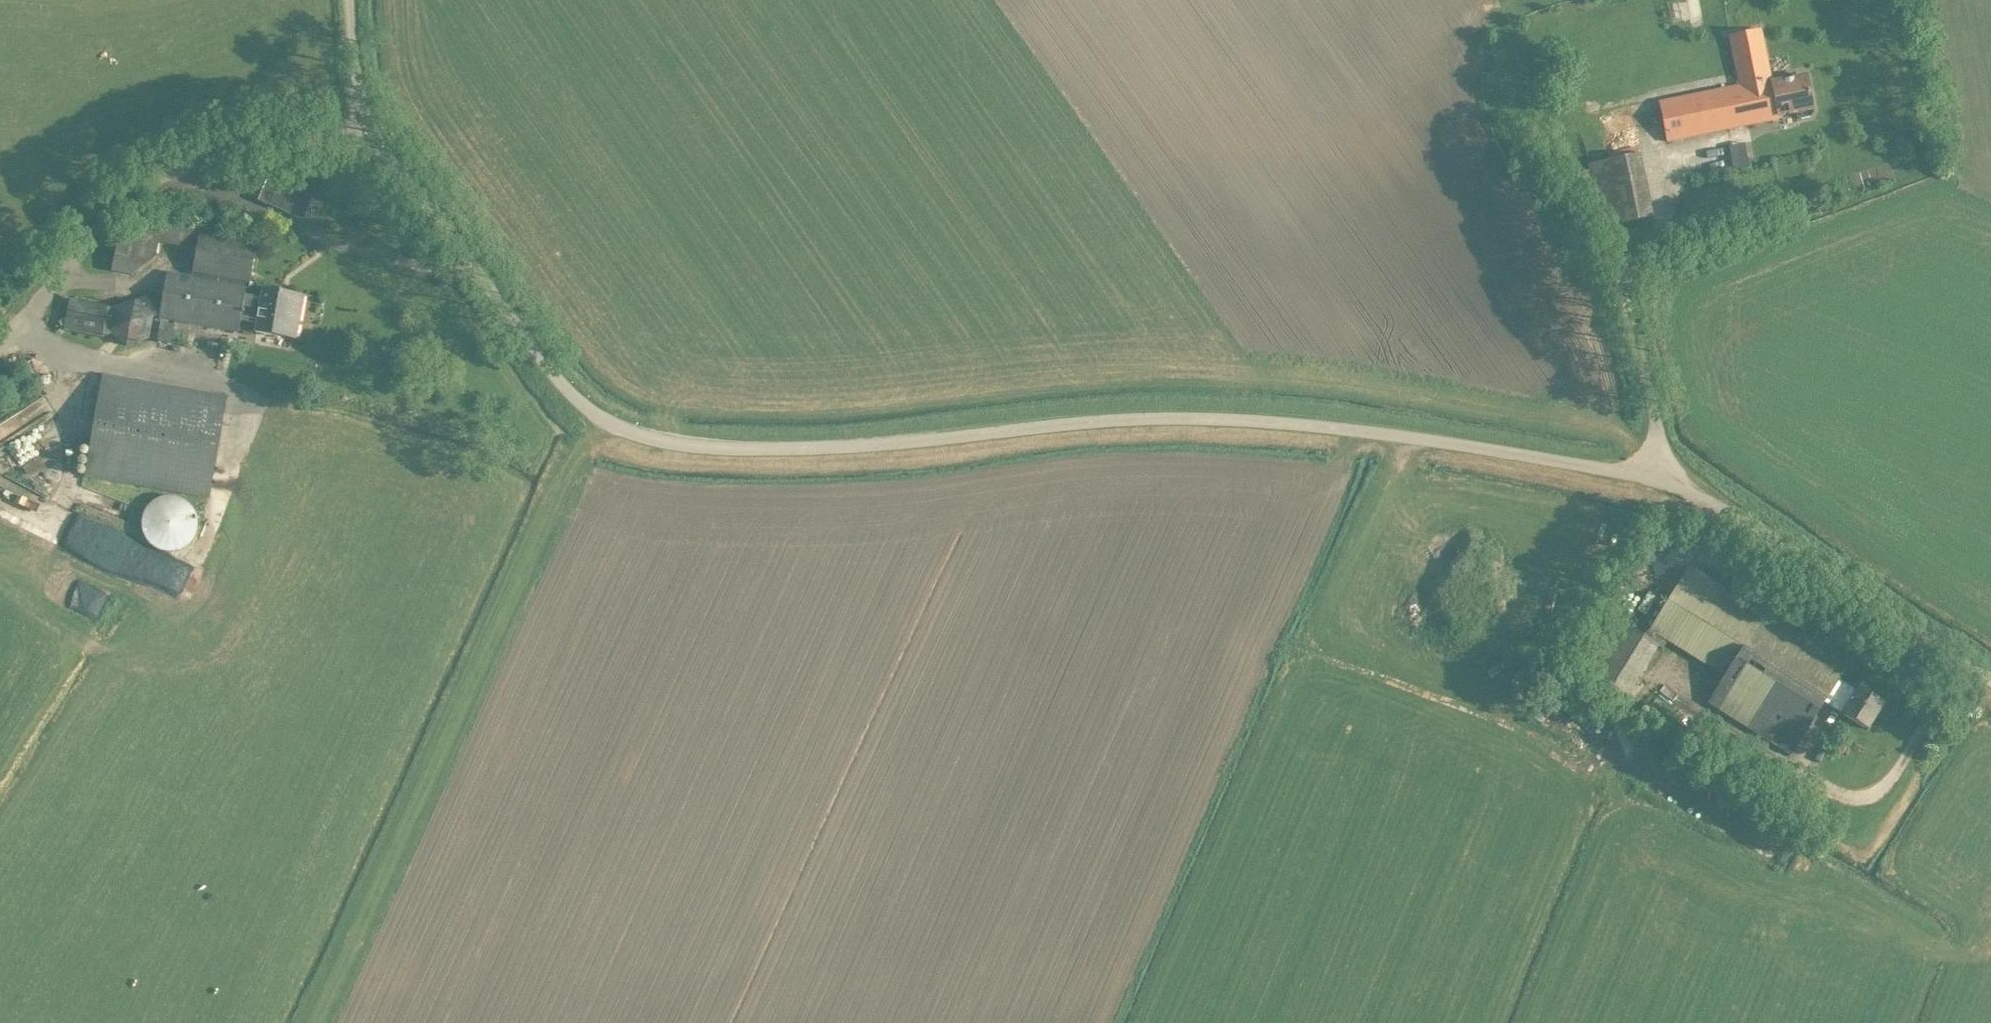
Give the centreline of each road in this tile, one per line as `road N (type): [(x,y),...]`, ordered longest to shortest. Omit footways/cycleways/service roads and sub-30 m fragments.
road 1 (unclassified): [(1990,677),(1701,491),(1623,468),(1423,433),(1206,412),(791,444),(703,443),(631,427),(566,387),(368,132)]
road 2 (unclassified): [(0,334),(89,226),(170,167),(271,140),(368,132)]
road 3 (unclassified): [(368,132),(358,107),(348,0)]

